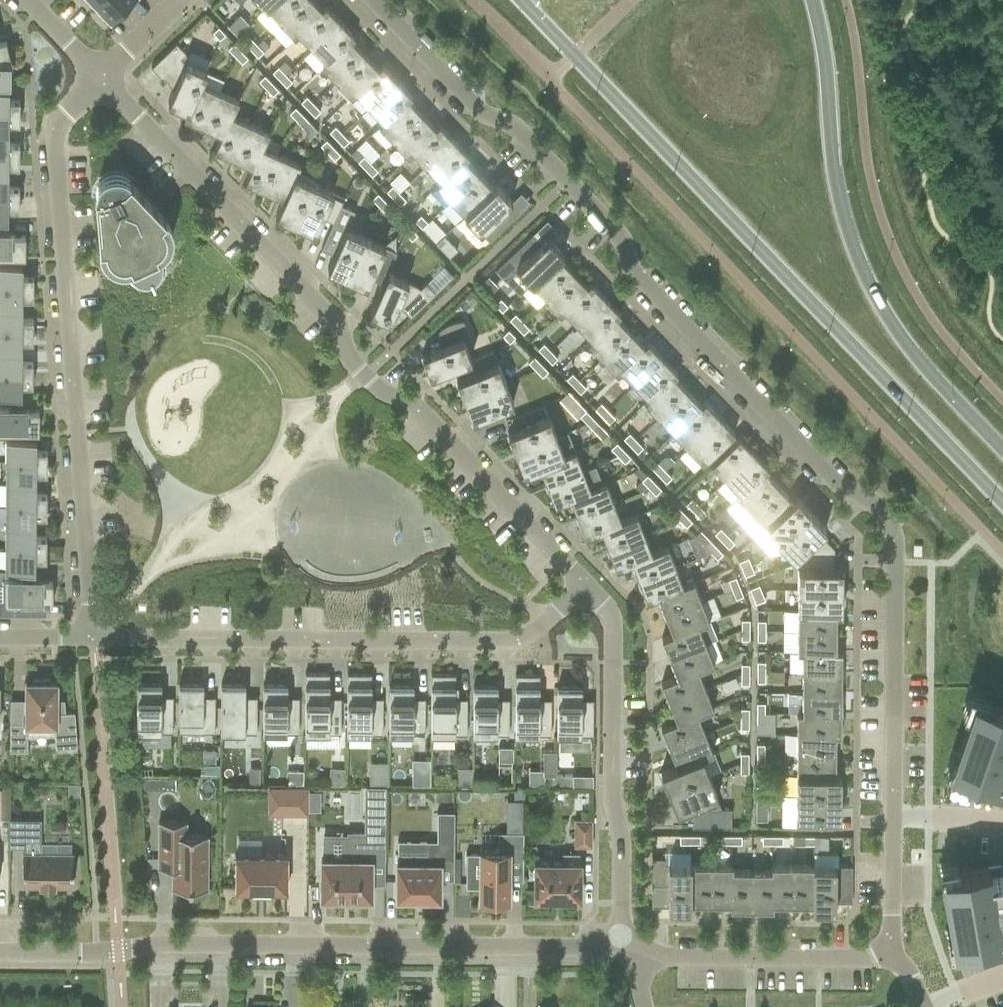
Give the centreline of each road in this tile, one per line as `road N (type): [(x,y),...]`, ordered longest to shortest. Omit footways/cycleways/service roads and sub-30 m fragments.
road 1 (residential): [(369,0),(476,113),(515,131),(567,185),(834,485),(884,515),(895,551),(889,951)]
road 2 (residential): [(101,76),(337,327),(364,380),(415,408),(583,588)]
road 3 (secondary): [(519,0),(1002,507)]
road 4 (residential): [(90,640),(52,155),(65,117),(101,76)]
road 5 (residential): [(583,588),(519,644),(90,640)]
road 6 (secondary): [(1002,454),(926,373),(868,286),(841,216),(812,0)]
road 7 (residential): [(118,951),(581,945),(620,938)]
road 8 (residential): [(583,588),(610,620),(610,806),(622,849),(620,938)]
road 9 (residential): [(620,938),(669,958),(875,958),(889,951)]

